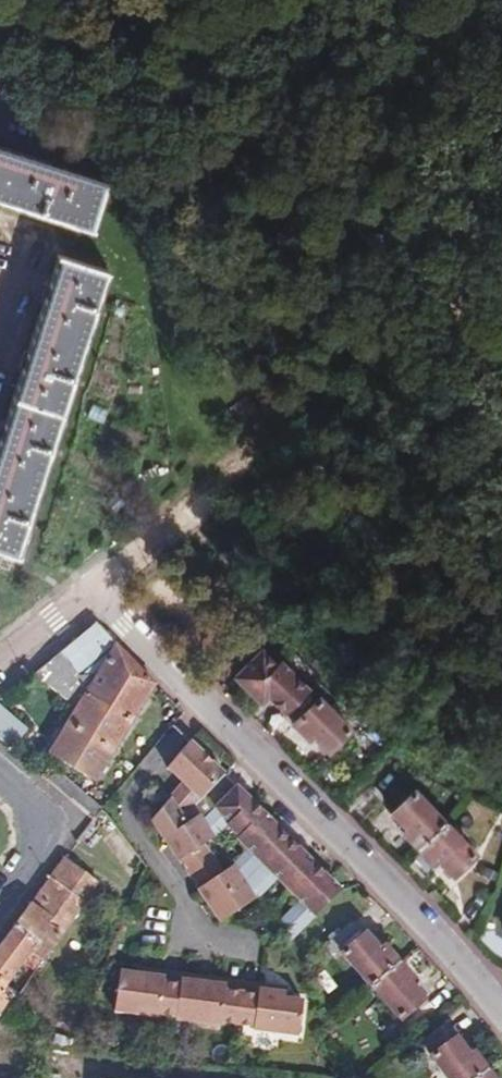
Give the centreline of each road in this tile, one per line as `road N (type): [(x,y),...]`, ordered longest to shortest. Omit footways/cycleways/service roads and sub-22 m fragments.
road 1 (residential): [(173,684),(471,979),(501,1026)]
road 2 (residential): [(173,684),(104,797),(171,898),(175,942),(257,951)]
road 3 (track): [(305,403),(337,468),(425,592),(501,631)]
road 4 (track): [(305,403),(501,236)]
road 5 (residential): [(0,785),(47,828),(0,893)]
road 6 (residential): [(173,684),(82,595)]

